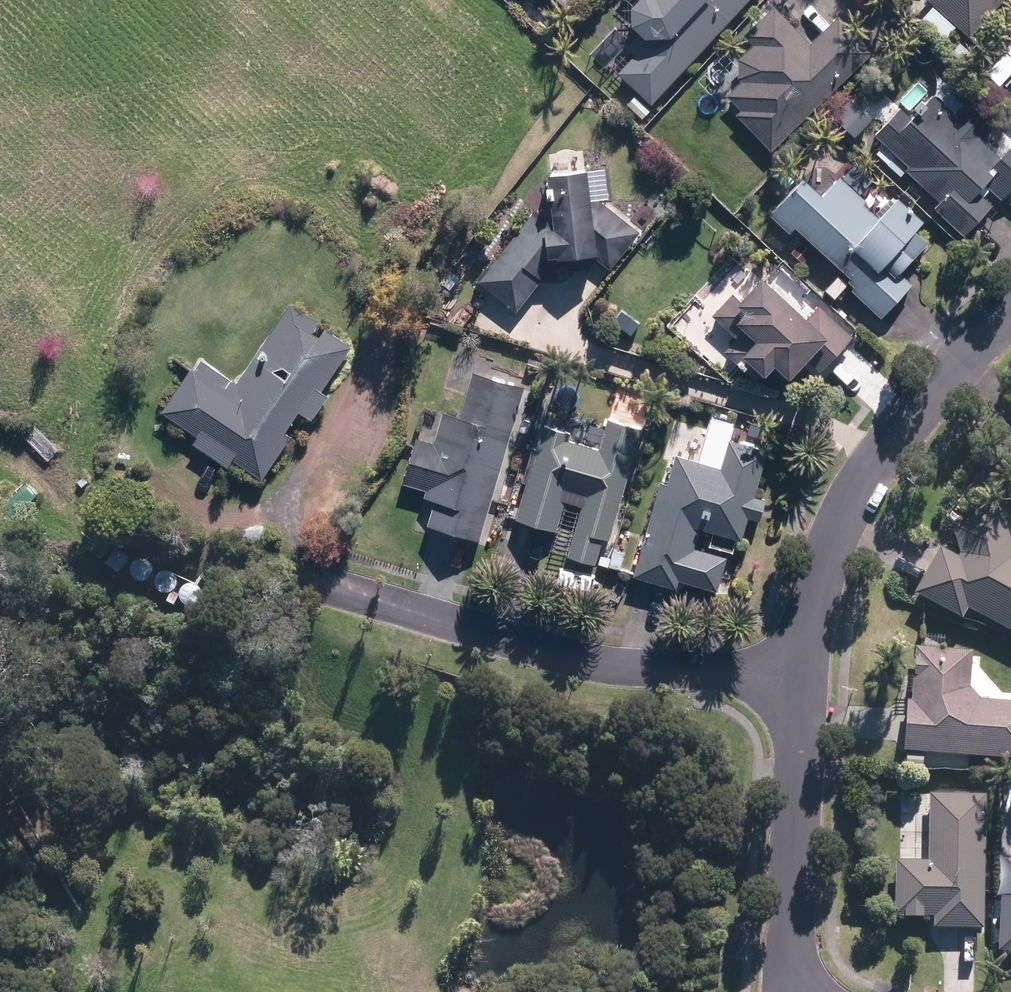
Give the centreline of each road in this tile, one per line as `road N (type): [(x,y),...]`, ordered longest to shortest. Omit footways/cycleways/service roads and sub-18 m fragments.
road 1 (residential): [(310,582),(589,664),(800,677)]
road 2 (residential): [(800,677),(834,533),(927,396),(1010,307)]
road 3 (residential): [(792,991),(800,677)]

